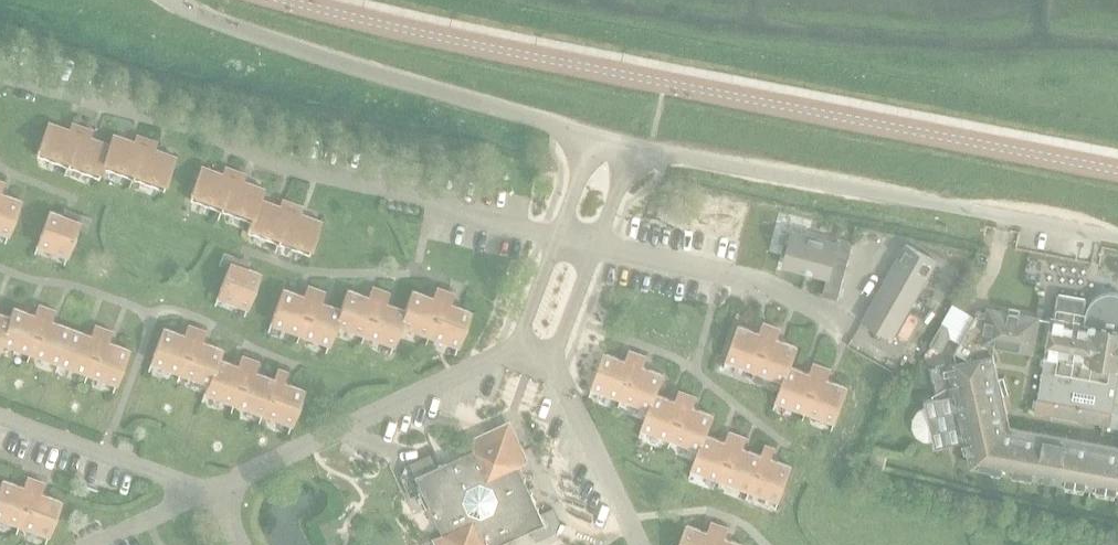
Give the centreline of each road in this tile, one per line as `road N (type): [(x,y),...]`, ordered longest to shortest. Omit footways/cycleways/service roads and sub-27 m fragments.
road 1 (tertiary): [(175,0),(360,68),(590,133),(1117,237)]
road 2 (tertiary): [(1117,169),(289,0)]

